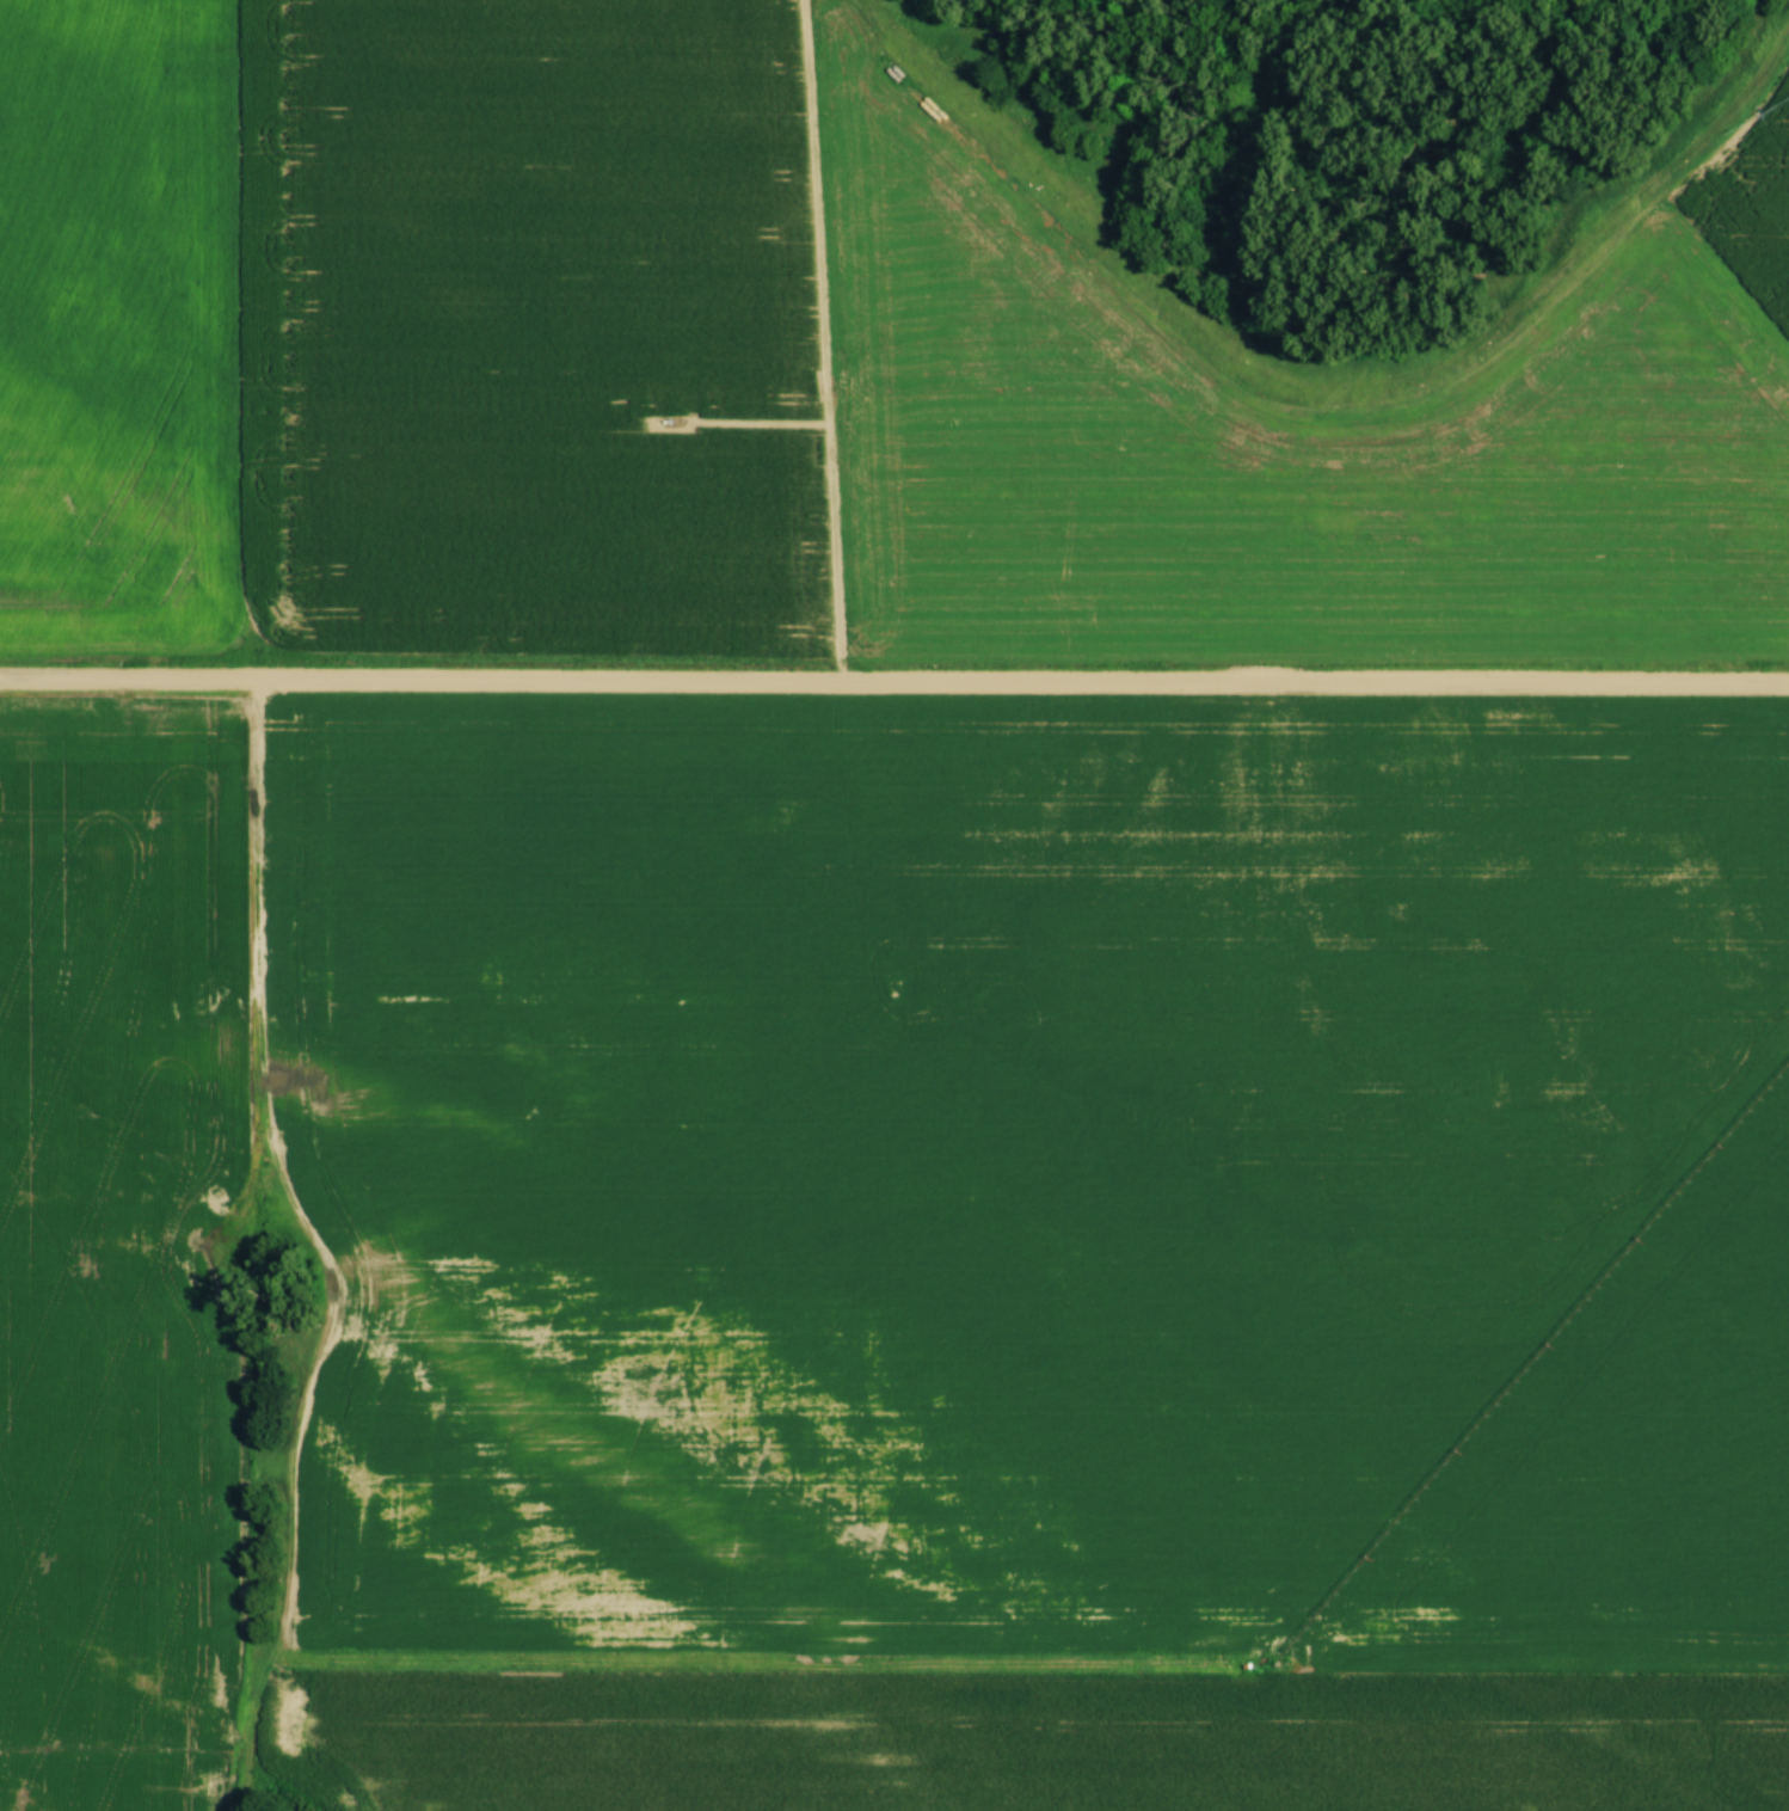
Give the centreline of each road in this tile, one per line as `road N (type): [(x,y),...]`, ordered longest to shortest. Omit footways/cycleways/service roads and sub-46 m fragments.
road 1 (residential): [(0,679),(1788,682)]

